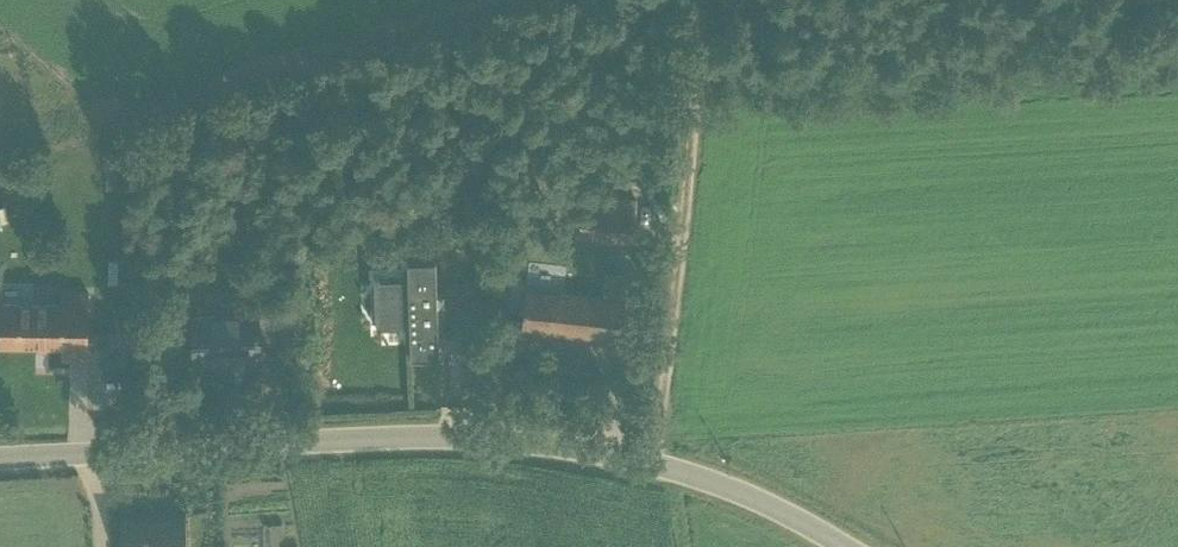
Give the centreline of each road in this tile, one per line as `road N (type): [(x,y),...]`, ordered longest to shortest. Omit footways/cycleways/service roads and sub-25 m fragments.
road 1 (unclassified): [(866,546),(752,486),(628,448),(452,425),(0,451)]
road 2 (track): [(656,457),(702,0)]

